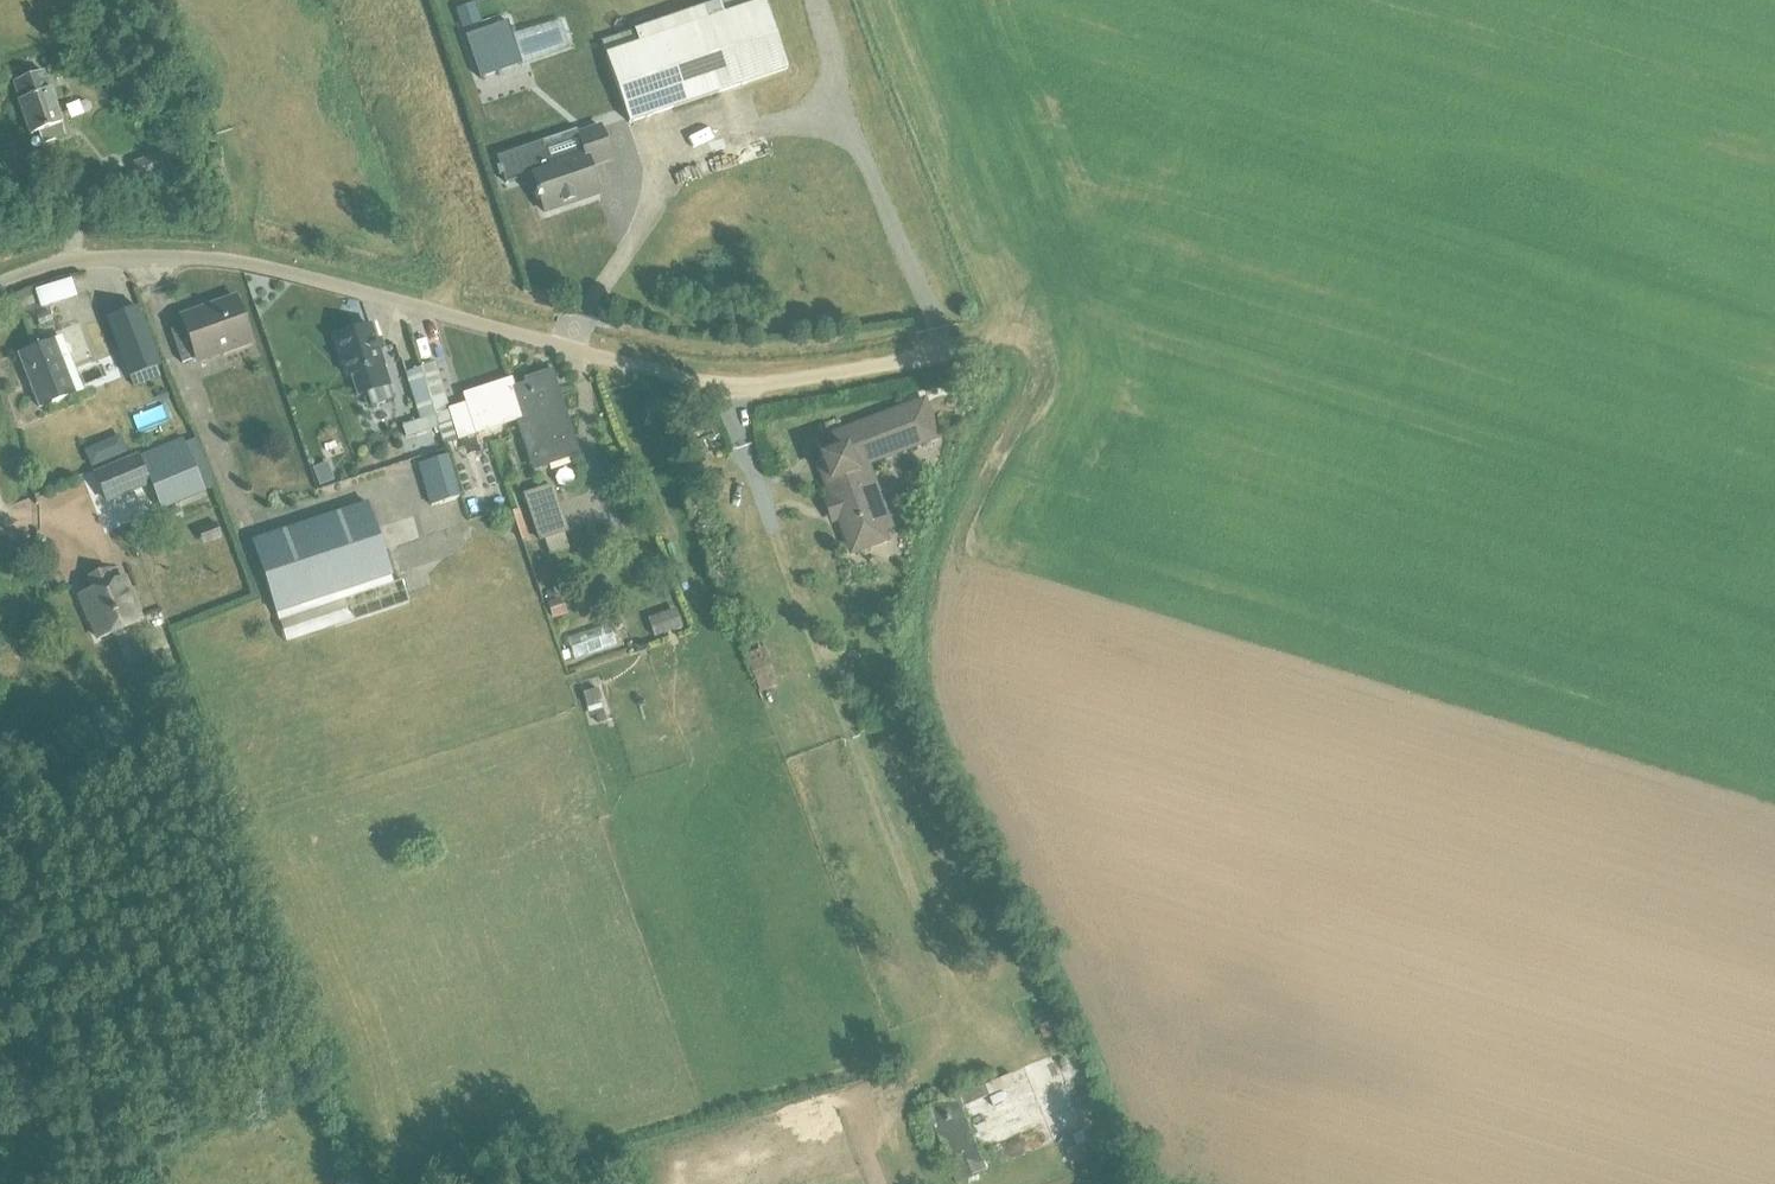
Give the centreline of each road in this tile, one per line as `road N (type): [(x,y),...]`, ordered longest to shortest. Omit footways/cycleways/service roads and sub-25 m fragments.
road 1 (unclassified): [(0,288),(88,259),(235,261),(728,387),(951,348)]

